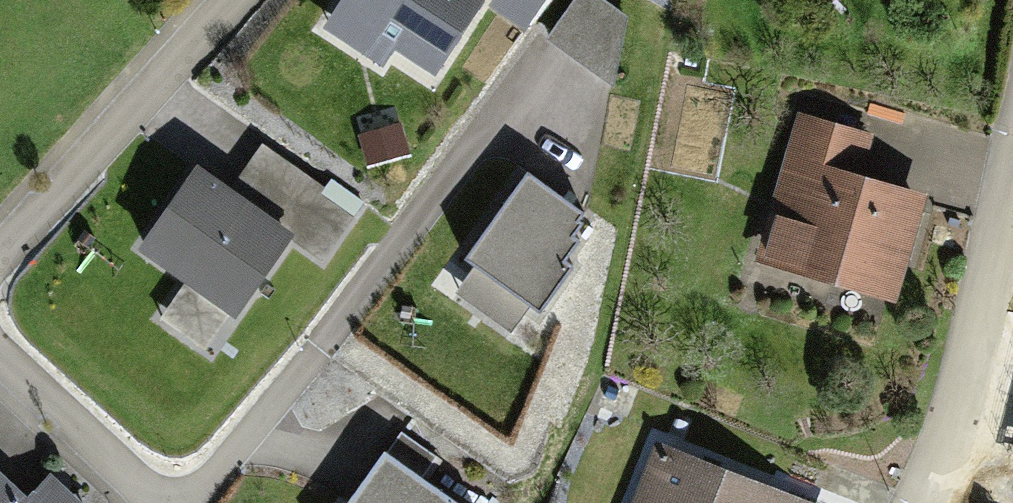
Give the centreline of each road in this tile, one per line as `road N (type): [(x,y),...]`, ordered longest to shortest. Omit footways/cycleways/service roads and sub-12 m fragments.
road 1 (residential): [(541,53),(319,347),(179,502)]
road 2 (residential): [(916,502),(979,362),(1012,194)]
road 3 (residential): [(213,0),(0,233)]
road 4 (residential): [(0,372),(162,502)]

